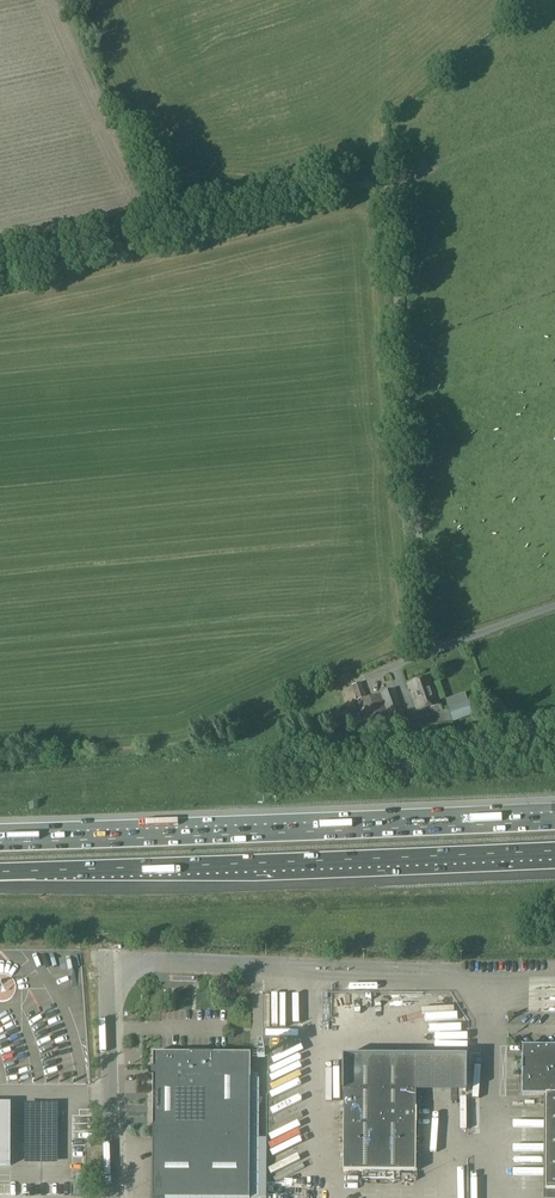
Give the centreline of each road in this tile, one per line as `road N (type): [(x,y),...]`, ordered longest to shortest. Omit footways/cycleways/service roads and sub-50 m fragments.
road 1 (unclassified): [(0,260),(383,168),(421,652),(554,605)]
road 2 (motorway): [(554,820),(0,842)]
road 3 (motorway): [(0,874),(554,852)]
road 4 (residential): [(114,1197),(108,960)]

